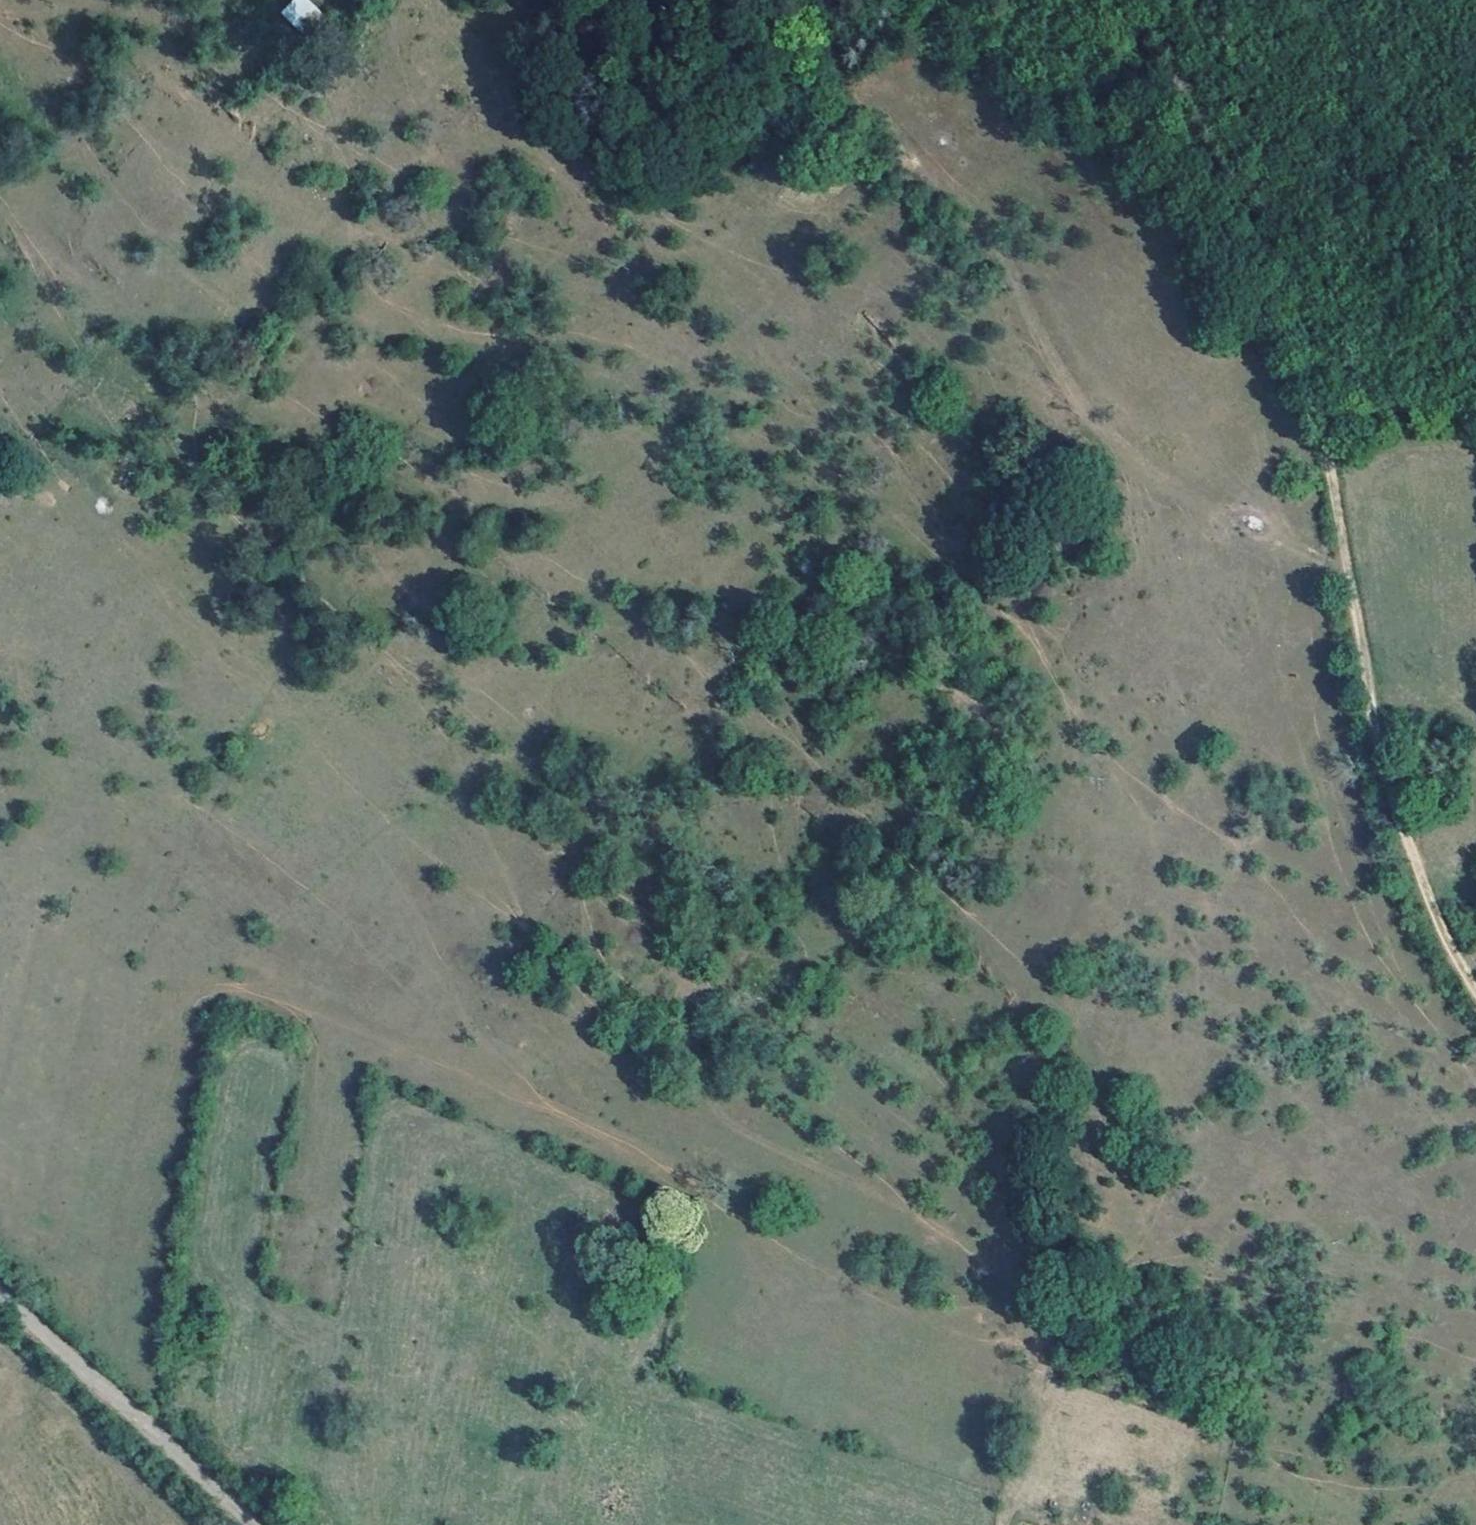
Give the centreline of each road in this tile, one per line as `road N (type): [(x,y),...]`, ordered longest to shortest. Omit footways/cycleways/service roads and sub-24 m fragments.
road 1 (track): [(1475,990),(1435,919),(1385,776),(1328,445),(1265,233),(1178,74),(1155,0)]
road 2 (track): [(257,1524),(0,1292)]
road 3 (track): [(1328,445),(1475,379)]

